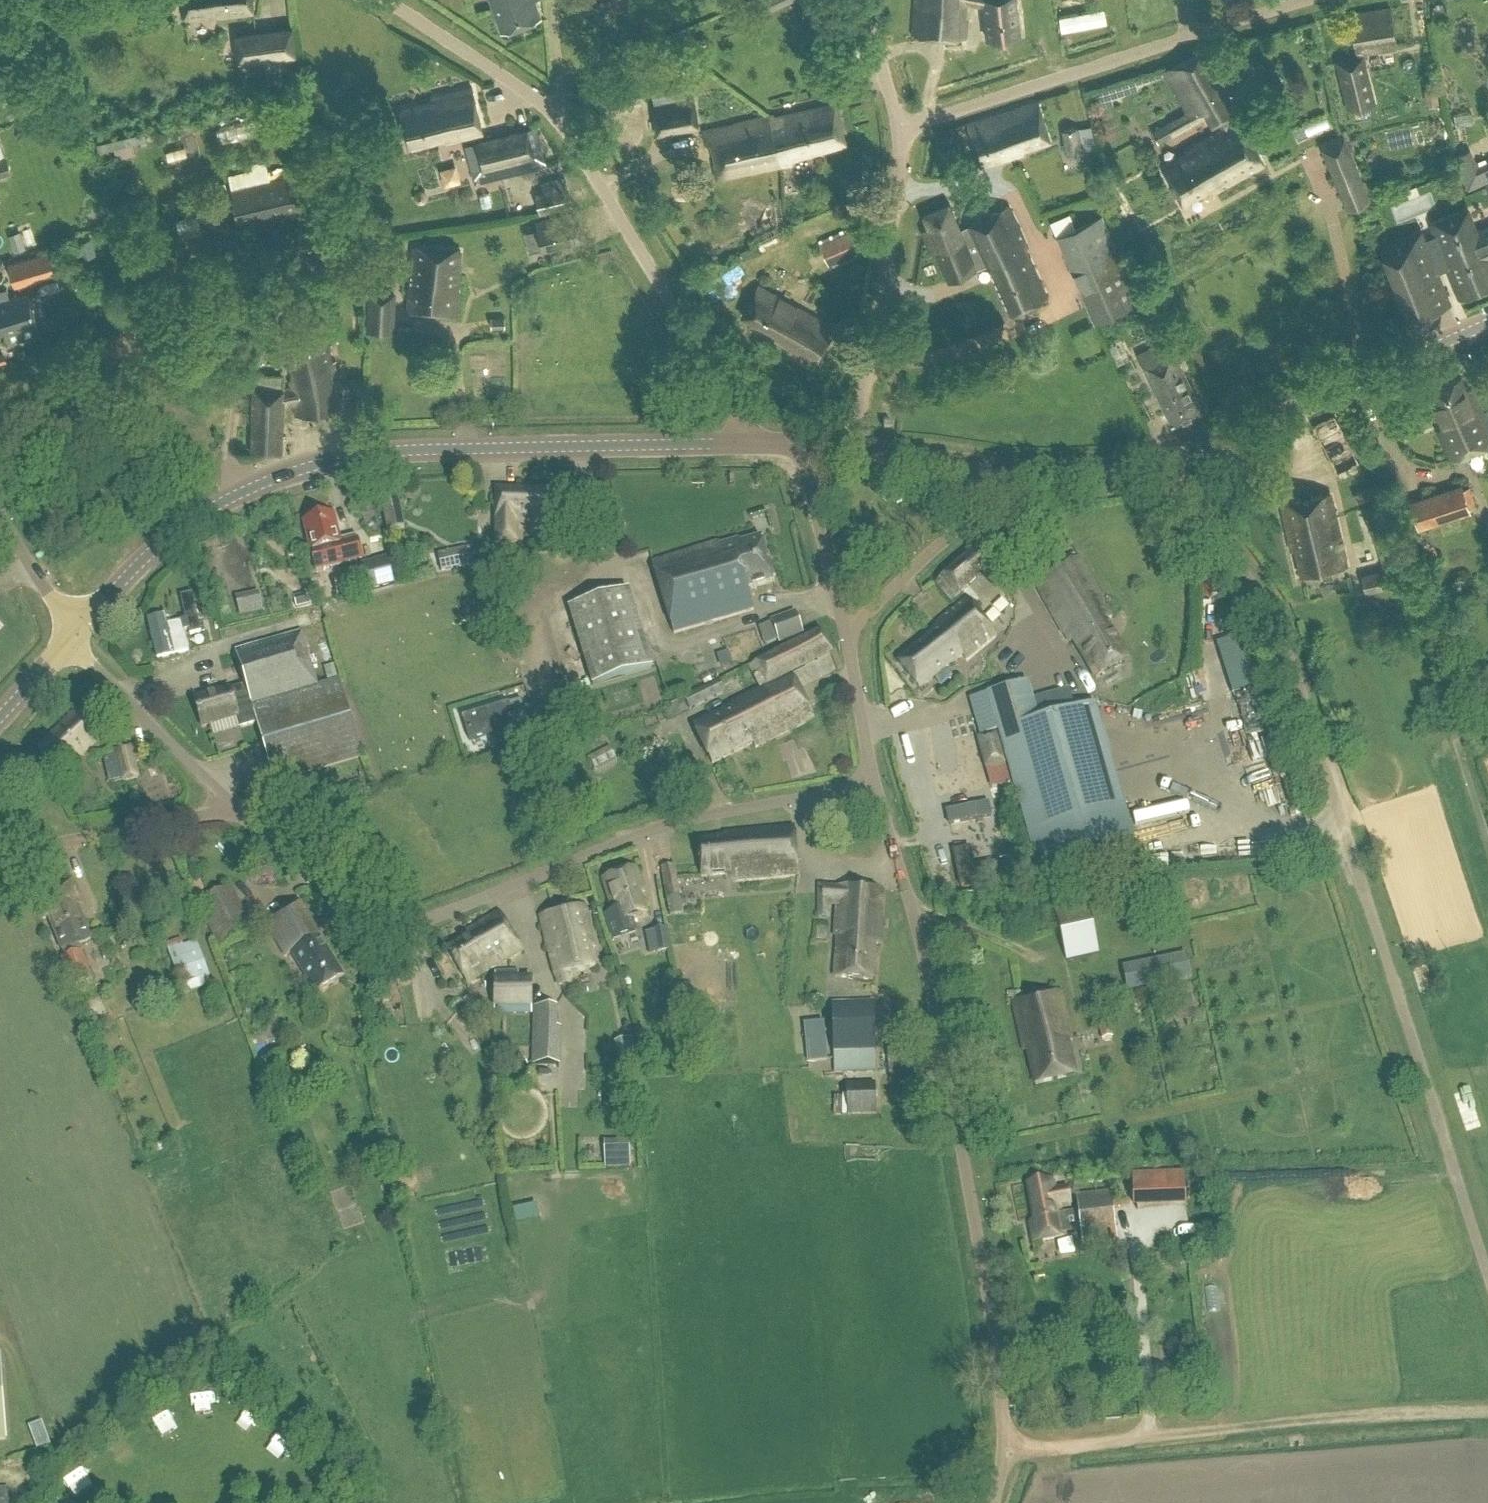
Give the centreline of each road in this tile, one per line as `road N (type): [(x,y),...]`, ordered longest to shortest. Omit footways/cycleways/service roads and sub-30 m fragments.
road 1 (residential): [(1487,1278),(1270,612),(1158,462)]
road 2 (tertiary): [(70,636),(169,538),(228,498),(290,474),(415,452),(747,442)]
road 3 (residential): [(875,785),(658,830),(399,928),(353,912),(233,807)]
road 4 (residential): [(747,442),(737,411),(549,106),(391,0)]
road 5 (residential): [(1008,1450),(1487,1406)]
road 6 (residential): [(902,130),(1304,0)]
road 7 (residential): [(968,1179),(935,1003),(875,785)]
road 8 (tertiary): [(1487,321),(1158,462)]
road 9 (residential): [(854,451),(902,130)]
road 10 (unclassified): [(1008,1450),(968,1179)]
road 11 (residential): [(851,653),(873,612),(910,571),(1027,476)]
road 12 (residential): [(0,850),(233,807)]
road 13 (residential): [(233,807),(70,636)]
road 14 (residential): [(851,653),(806,445)]
road 15 (tertiary): [(1027,476),(854,451)]
road 16 (residential): [(902,130),(864,0)]
road 17 (residential): [(875,785),(851,653)]
road 18 (residential): [(70,636),(0,522)]
road 19 (tertiary): [(1158,462),(1027,476)]

